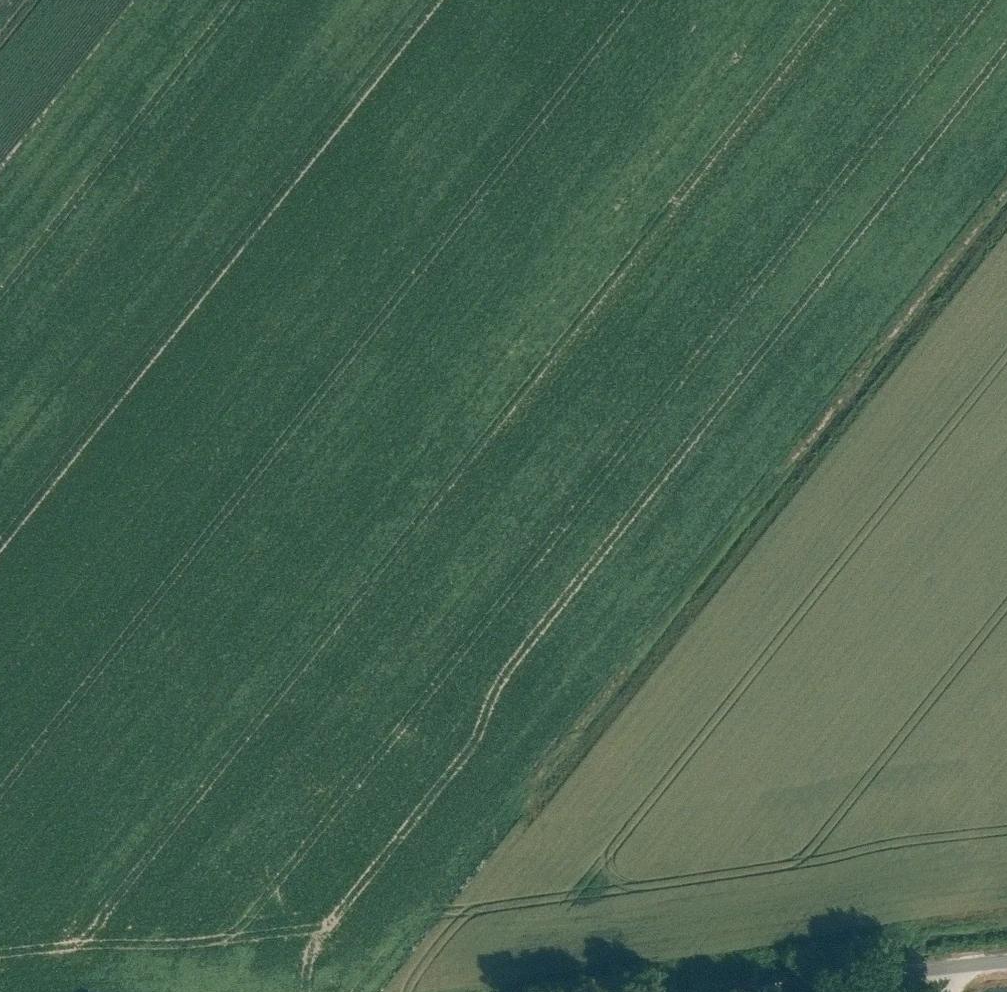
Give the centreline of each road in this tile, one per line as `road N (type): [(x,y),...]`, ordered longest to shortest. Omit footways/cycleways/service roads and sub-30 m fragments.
road 1 (unclassified): [(704,991),(1006,958)]

